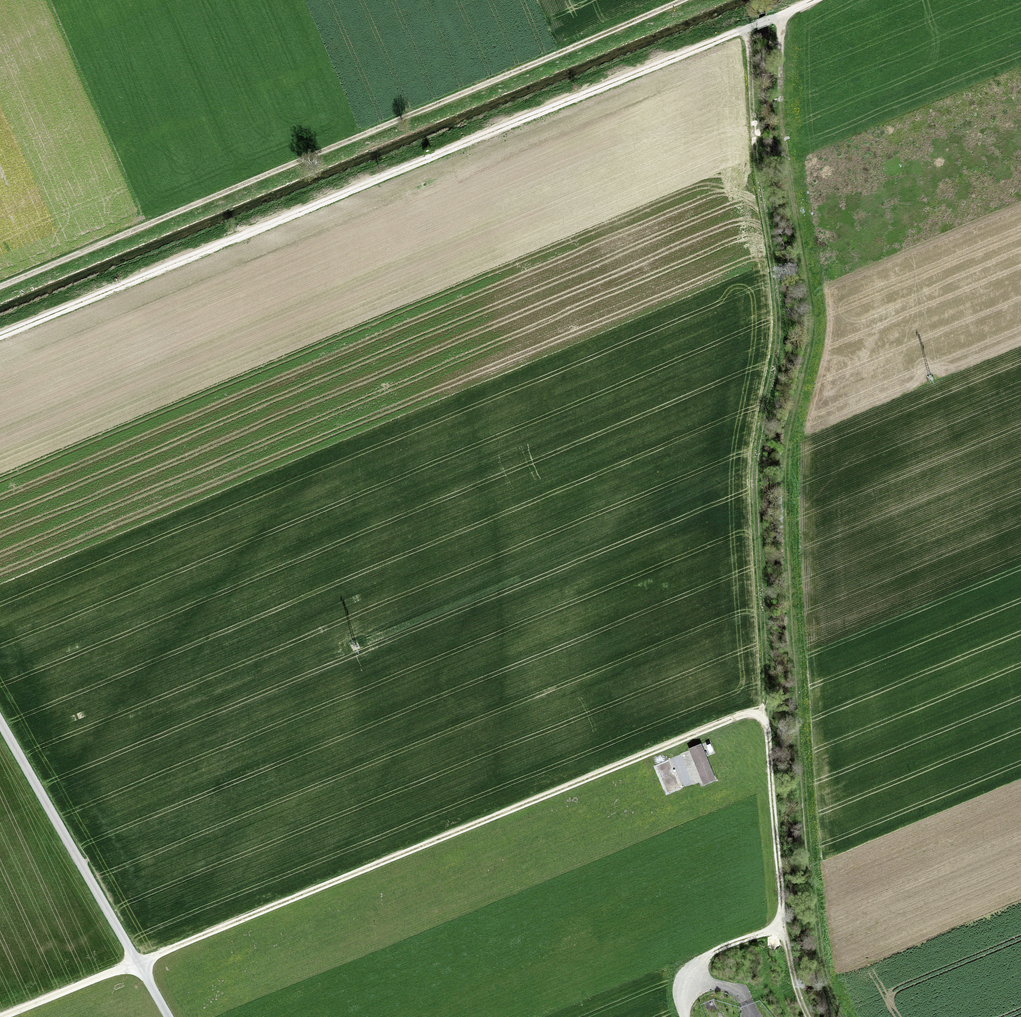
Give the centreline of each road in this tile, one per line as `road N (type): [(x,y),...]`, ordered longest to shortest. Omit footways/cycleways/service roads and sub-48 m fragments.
road 1 (track): [(786,924),(767,727),(753,711),(7,1016)]
road 2 (track): [(844,1016),(818,941),(796,718),(782,473),(813,320),(783,135),(780,15)]
road 3 (track): [(780,15),(0,337)]
road 4 (track): [(0,284),(679,0)]
road 5 (track): [(746,29),(777,329),(753,498),(763,714)]
road 6 (unclassified): [(168,1016),(0,723)]

